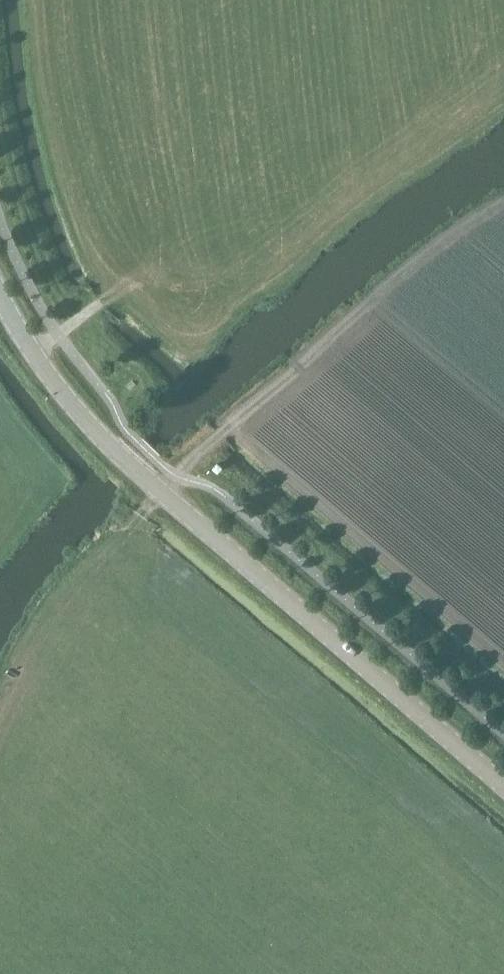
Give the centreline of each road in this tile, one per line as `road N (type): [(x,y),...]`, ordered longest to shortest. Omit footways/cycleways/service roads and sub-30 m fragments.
road 1 (tertiary): [(503,785),(108,447),(0,297)]

